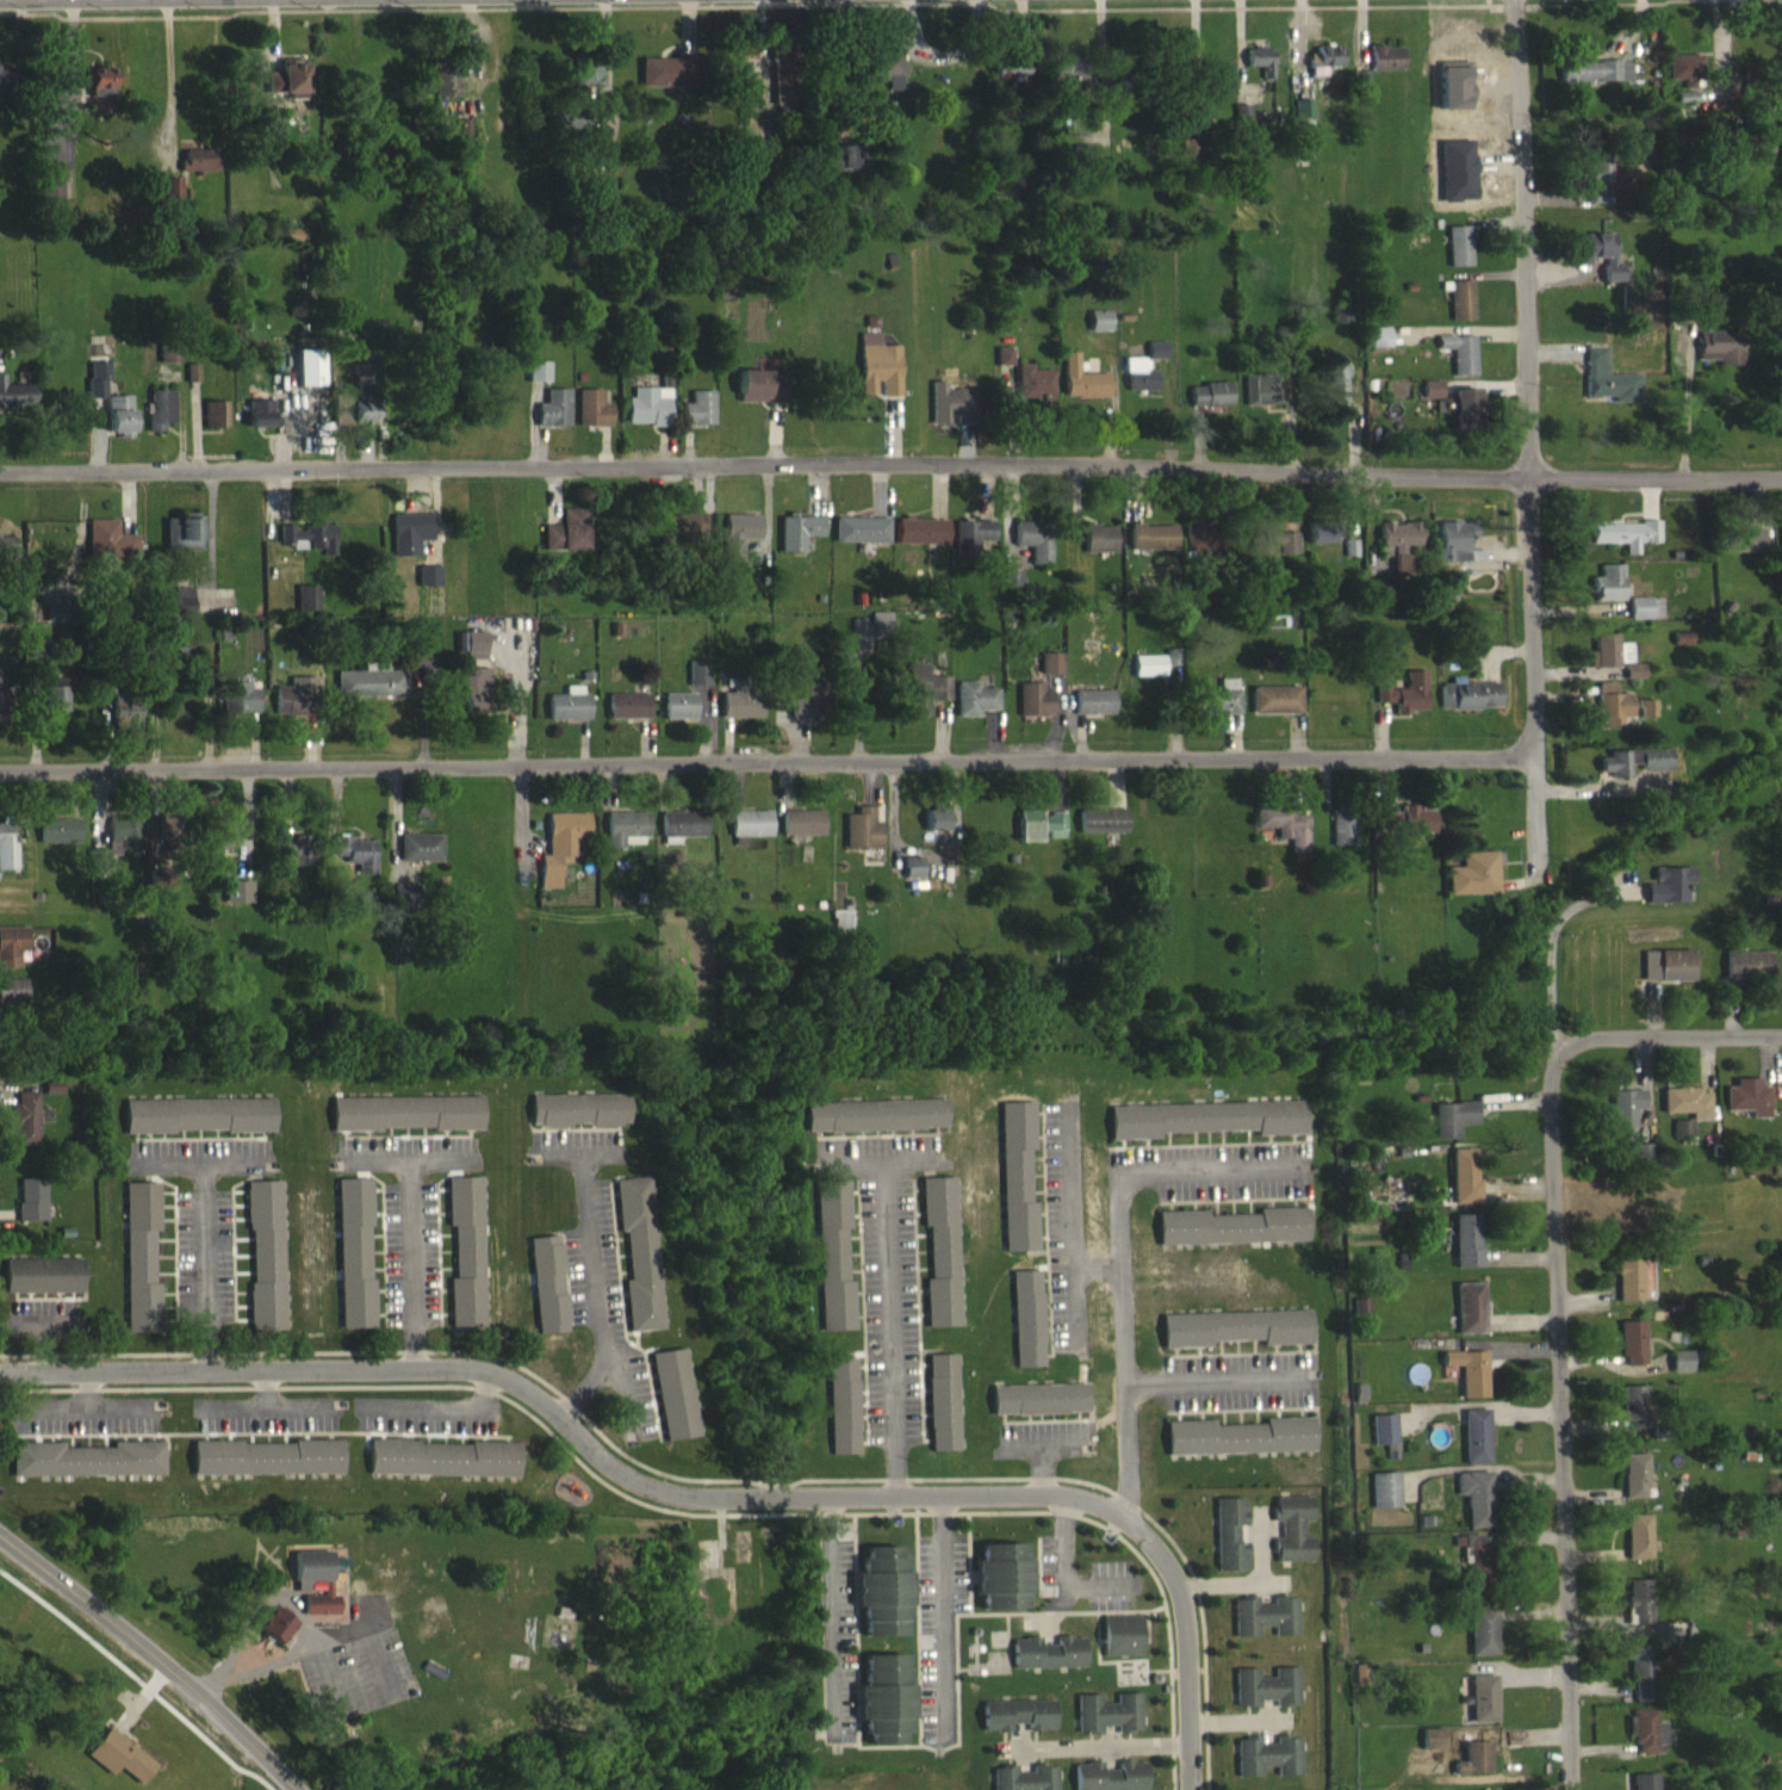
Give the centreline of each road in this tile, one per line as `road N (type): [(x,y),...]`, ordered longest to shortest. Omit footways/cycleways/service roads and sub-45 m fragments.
road 1 (residential): [(0,482),(1781,478)]
road 2 (residential): [(0,771),(1539,757),(1541,712)]
road 3 (residential): [(1188,1789),(1186,1648),(1175,1584),(1161,1550),(1089,1498),(852,1482),(666,1489),(608,1467),(554,1401),(490,1363),(0,1367)]
road 4 (residential): [(1512,0),(1541,712)]
road 5 (residential): [(1551,1085),(1571,1789)]
road 6 (residential): [(1128,1519),(1124,1169),(1312,1165)]
road 7 (tertiary): [(0,1529),(213,1701),(290,1789)]
road 8 (residential): [(893,1485),(880,1158)]
road 9 (residential): [(588,1150),(608,1354),(619,1364),(631,1433)]
road 10 (residential): [(1551,1085),(1576,1053),(1781,1049)]
road 11 (residential): [(207,1367),(207,1154)]
road 12 (residential): [(410,1157),(415,1364)]
road 13 (residential): [(1314,1386),(1126,1386)]
road 14 (residential): [(341,1158),(478,1156)]
road 15 (residential): [(134,1153),(262,1156)]
road 16 (residential): [(817,1159),(943,1157)]
road 17 (residential): [(1539,757),(1542,879)]

